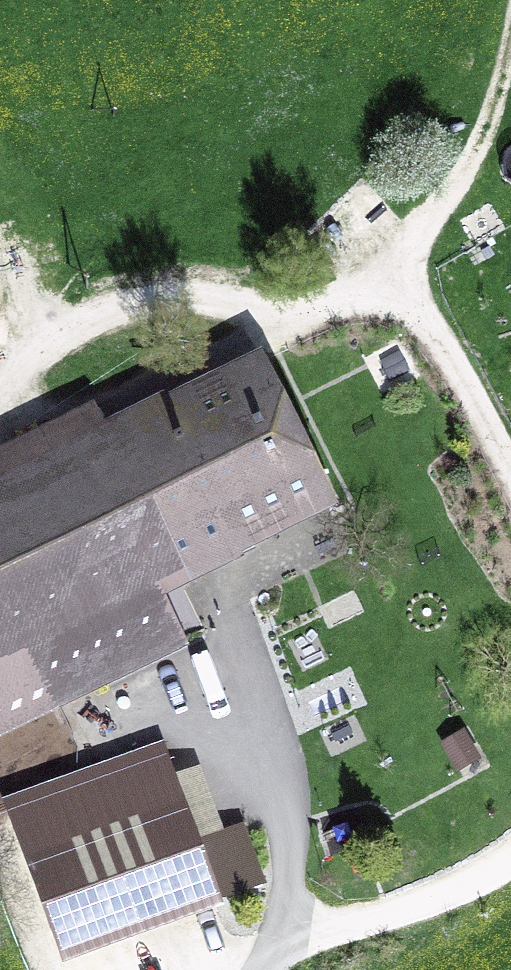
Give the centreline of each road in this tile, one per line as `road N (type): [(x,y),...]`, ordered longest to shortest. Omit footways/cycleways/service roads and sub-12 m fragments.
road 1 (track): [(510,467),(411,281),(264,323),(173,296),(75,327),(0,379)]
road 2 (unclassified): [(262,969),(283,944),(299,871),(288,810),(229,637)]
road 3 (track): [(411,281),(487,136),(510,48)]
road 4 (track): [(283,944),(454,889),(510,857)]

